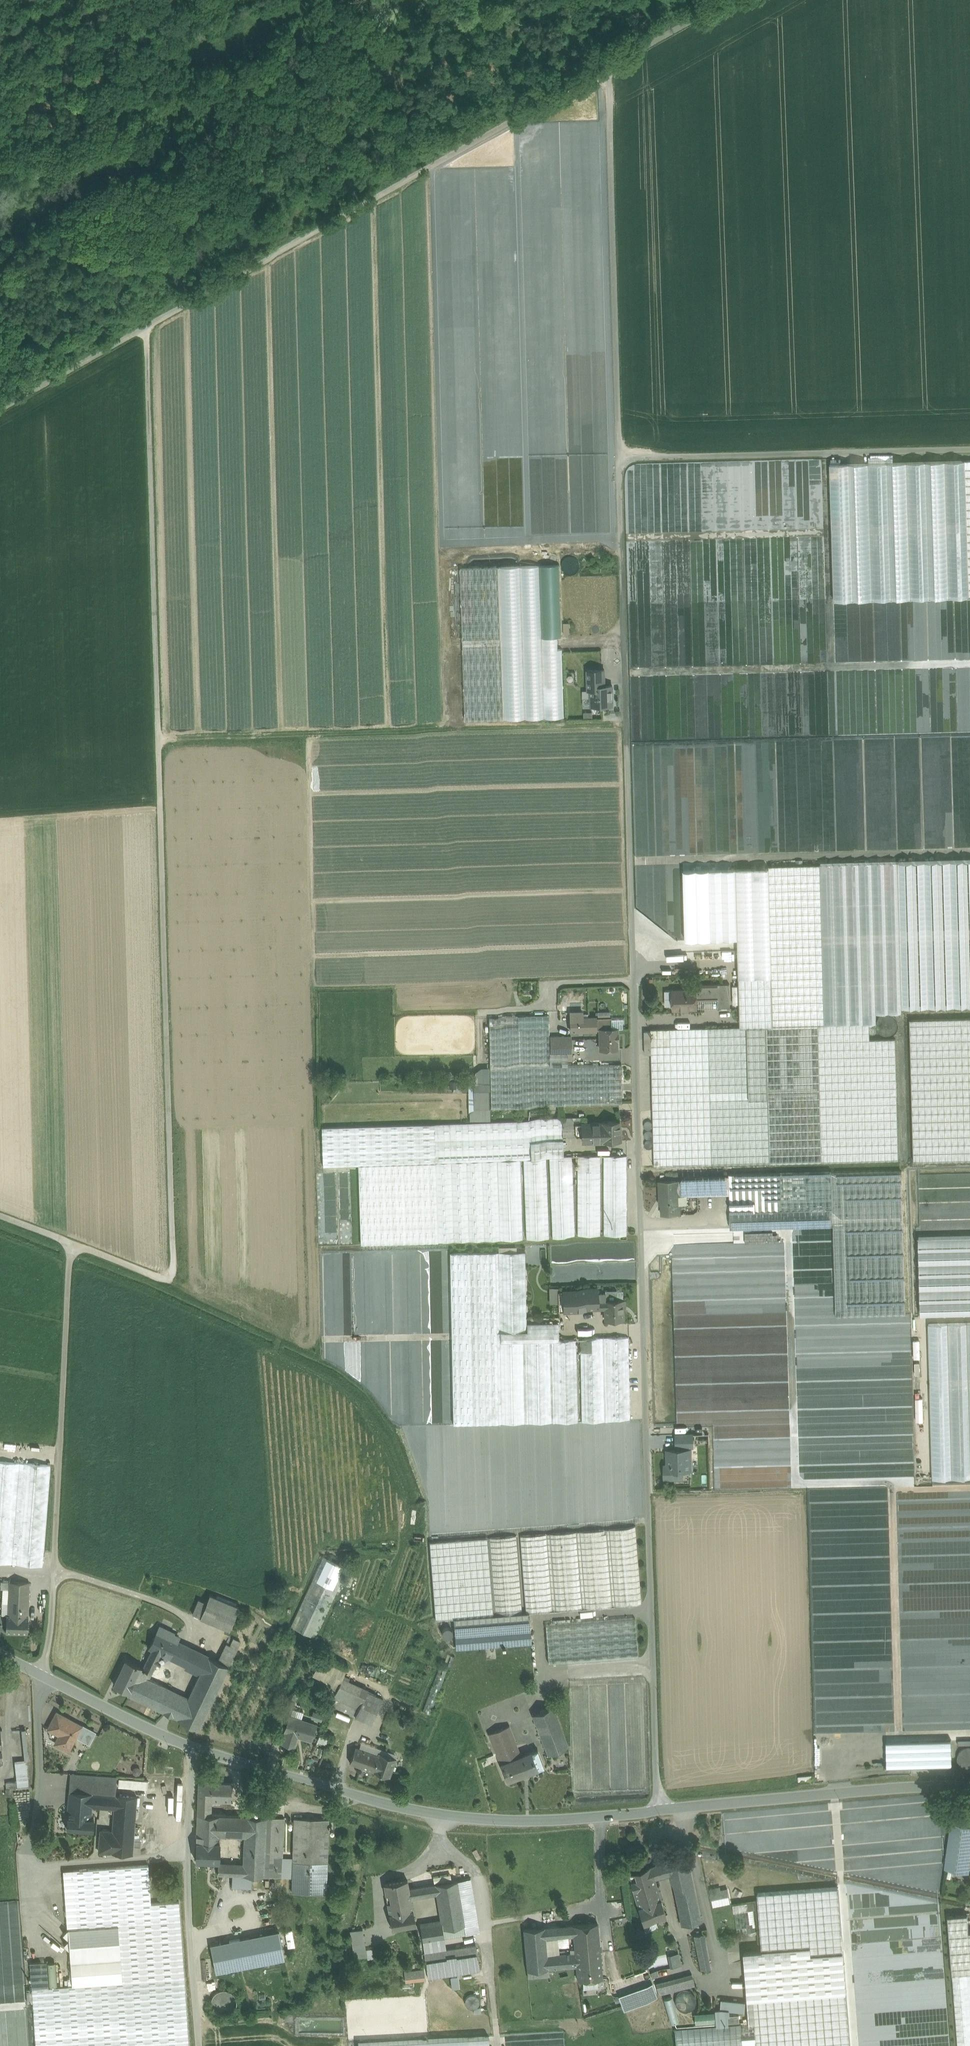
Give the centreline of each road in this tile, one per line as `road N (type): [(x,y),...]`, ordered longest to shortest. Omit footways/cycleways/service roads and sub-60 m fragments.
road 1 (unclassified): [(620,460),(658,1811)]
road 2 (unclassified): [(77,1244),(175,1279),(146,325)]
road 3 (unclassified): [(608,66),(146,325)]
road 4 (track): [(643,1239),(788,1234),(797,1483),(892,1481),(892,1490)]
road 5 (tertiary): [(193,1745),(409,1808),(519,1818),(658,1811)]
road 6 (track): [(158,737),(626,723)]
road 7 (unclassified): [(77,1244),(56,1629),(43,1672)]
road 8 (unclassified): [(608,66),(620,460)]
road 9 (unclassified): [(969,450),(620,460)]
road 10 (track): [(969,663),(632,673)]
road 11 (track): [(637,861),(969,852)]
road 12 (tertiary): [(658,1811),(969,1786)]
road 13 (unclassified): [(193,1745),(187,1890),(199,2045)]
road 14 (track): [(892,1490),(898,1734)]
road 15 (track): [(826,454),(832,667)]
road 16 (track): [(629,538),(828,532)]
road 17 (unclassified): [(146,325),(0,408)]
road 18 (tertiary): [(43,1672),(193,1745)]
road 19 (unclassified): [(727,0),(608,66)]

